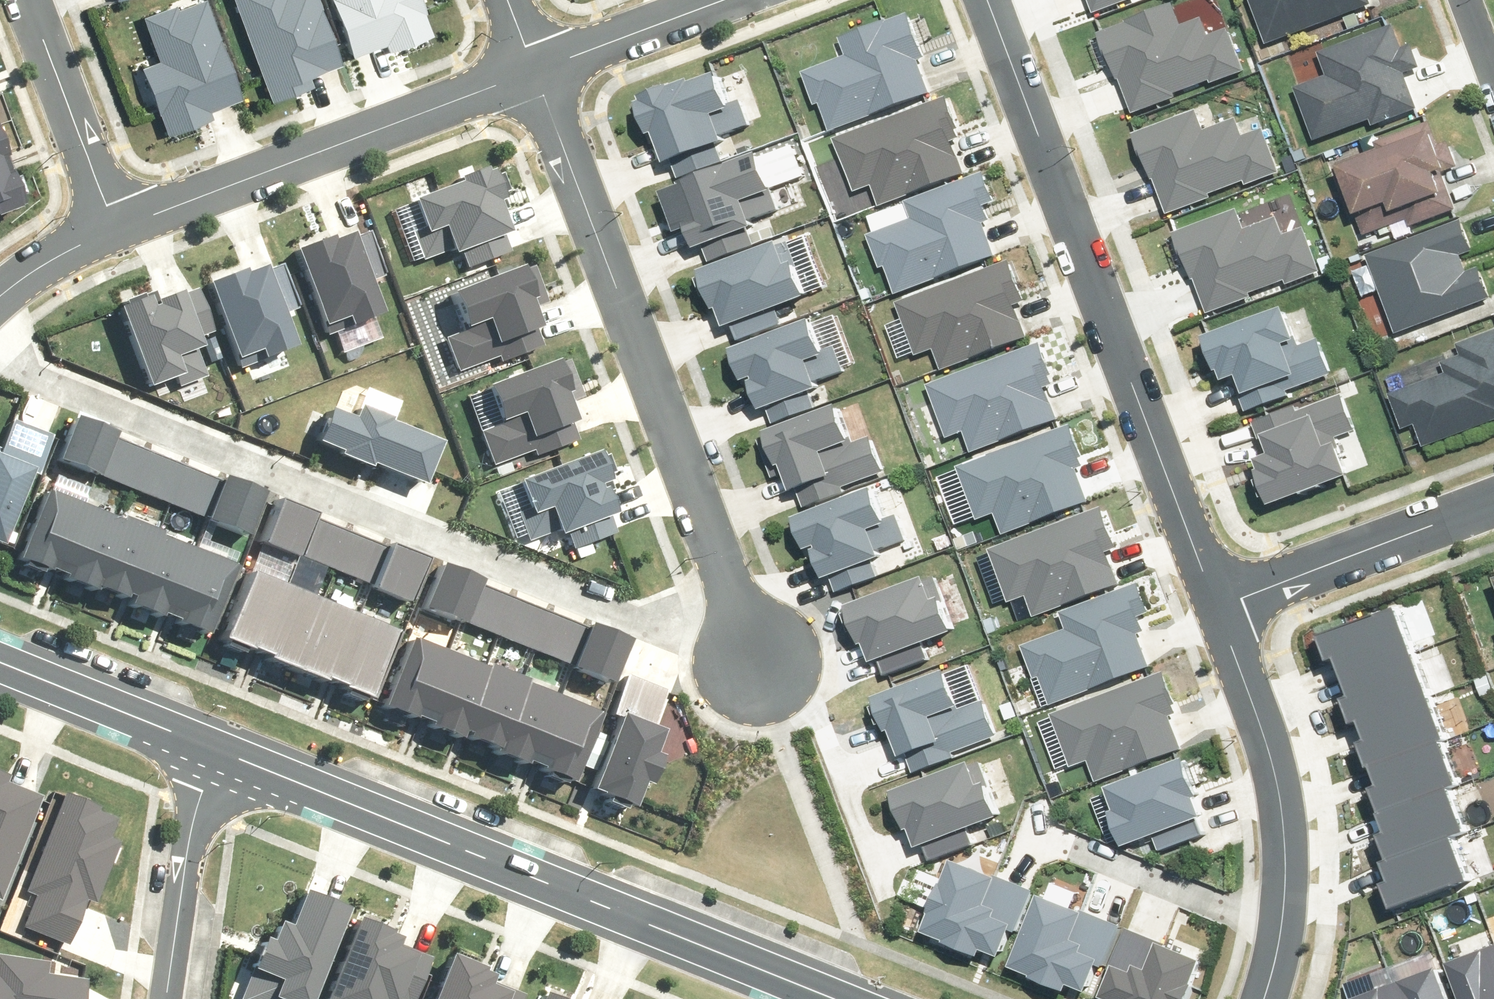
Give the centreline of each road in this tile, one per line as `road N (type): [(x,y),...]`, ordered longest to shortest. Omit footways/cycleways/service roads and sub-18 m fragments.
road 1 (residential): [(0,339),(44,380),(753,661)]
road 2 (tertiary): [(199,740),(818,998)]
road 3 (residential): [(531,60),(753,661)]
road 4 (residential): [(1210,590),(979,0)]
road 5 (residential): [(111,211),(531,60)]
road 6 (residential): [(1252,998),(1278,896),(1274,792),(1210,590)]
road 7 (residential): [(1210,590),(1493,485)]
road 8 (residential): [(162,998),(199,740)]
road 9 (residential): [(111,211),(27,0)]
road 10 (tertiary): [(0,660),(199,740)]
road 11 (residential): [(531,60),(693,0)]
road 12 (residential): [(0,281),(111,211)]

